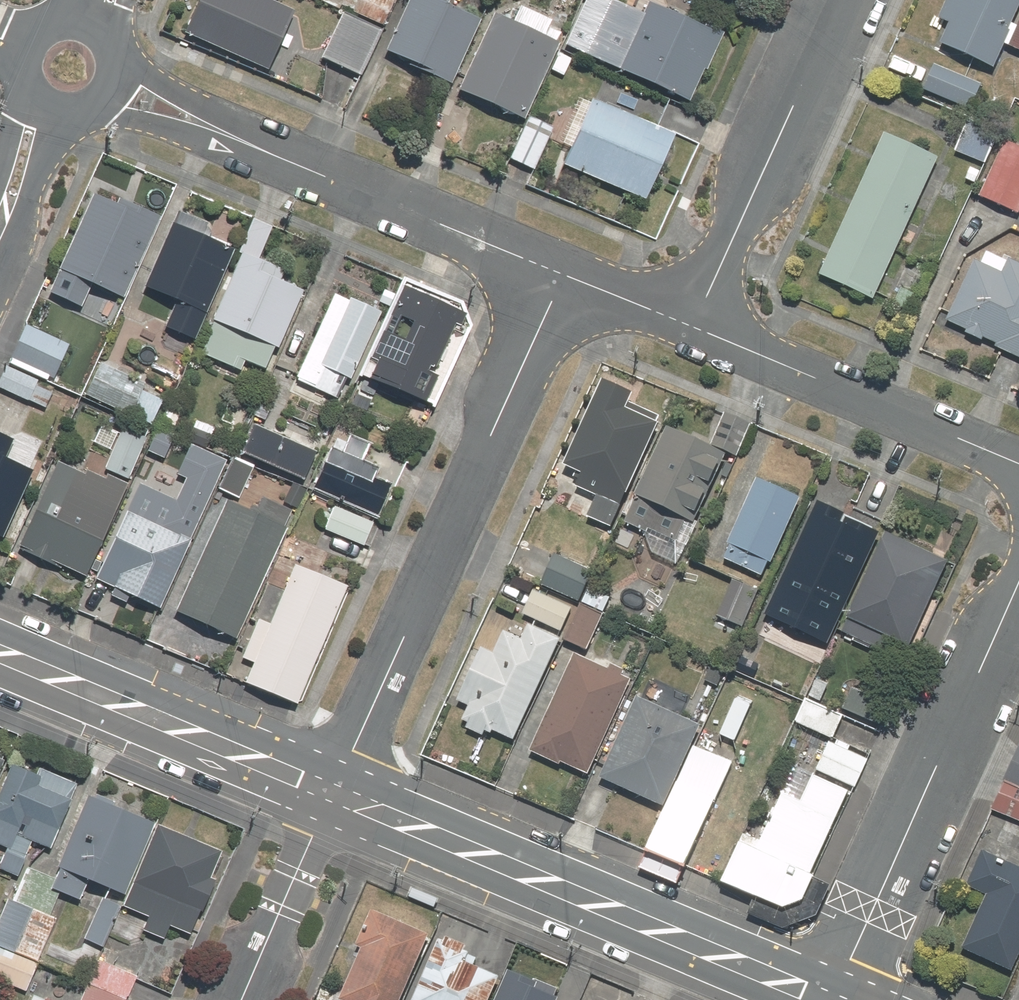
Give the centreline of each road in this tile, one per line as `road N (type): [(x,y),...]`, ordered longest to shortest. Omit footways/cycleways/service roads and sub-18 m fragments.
road 1 (residential): [(333,793),(560,272)]
road 2 (residential): [(333,793),(825,999)]
road 3 (residential): [(111,83),(560,272)]
road 4 (residential): [(1018,571),(832,999)]
road 5 (residential): [(0,653),(333,793)]
road 6 (residential): [(692,320),(1018,461)]
road 7 (residential): [(692,320),(835,0)]
road 8 (residential): [(237,999),(333,793)]
road 9 (residential): [(560,272),(692,320)]
road 10 (residential): [(0,217),(46,104)]

